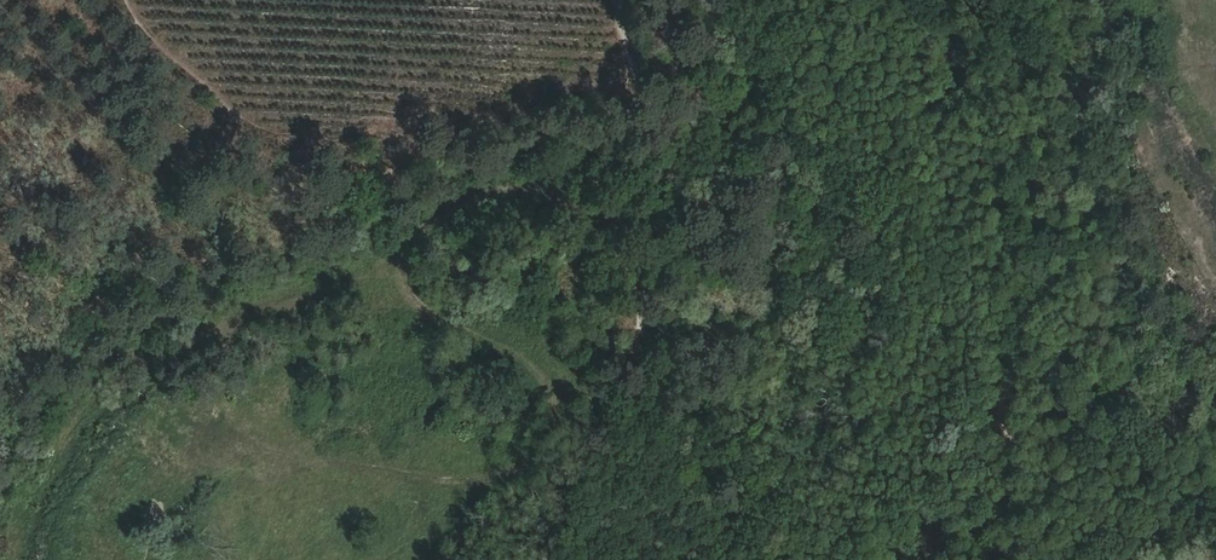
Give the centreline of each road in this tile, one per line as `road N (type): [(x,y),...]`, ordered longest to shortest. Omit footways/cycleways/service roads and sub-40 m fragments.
road 1 (track): [(630,0),(629,49),(668,159),(651,291),(636,362),(560,559)]

